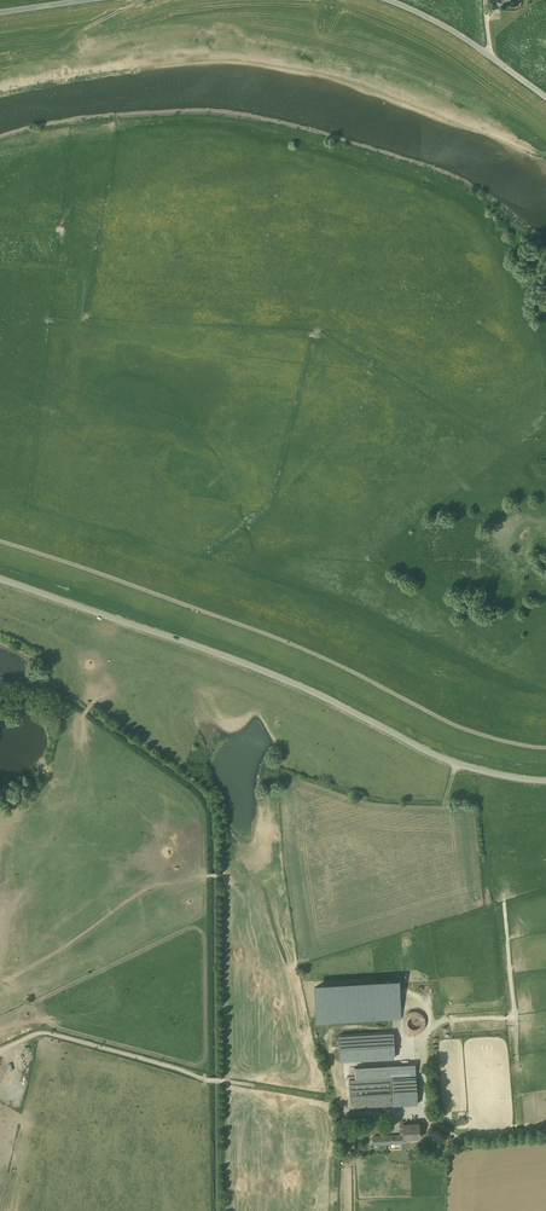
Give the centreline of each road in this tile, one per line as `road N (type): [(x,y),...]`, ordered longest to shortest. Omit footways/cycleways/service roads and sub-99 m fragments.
road 1 (unclassified): [(0,579),(262,671),(461,764),(545,780)]
road 2 (unclassified): [(395,0),(470,40),(545,95)]

